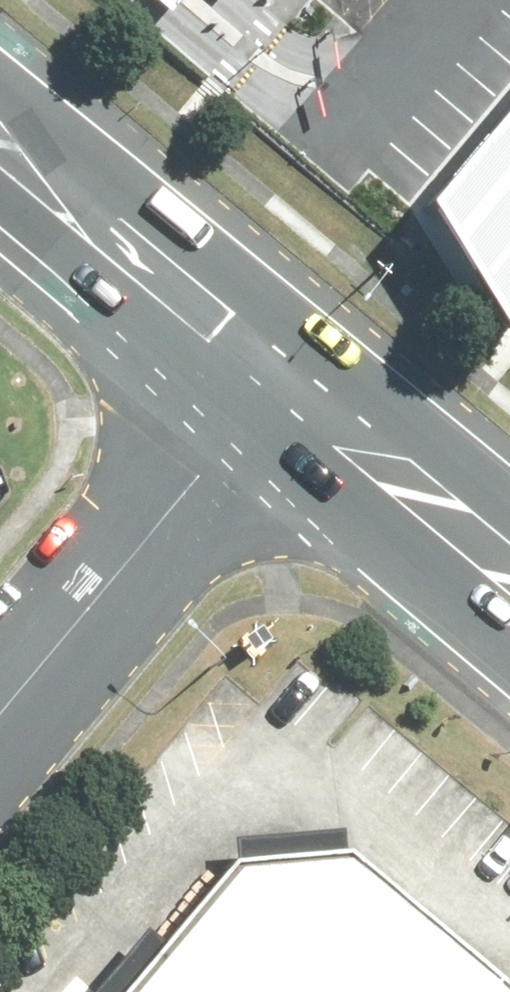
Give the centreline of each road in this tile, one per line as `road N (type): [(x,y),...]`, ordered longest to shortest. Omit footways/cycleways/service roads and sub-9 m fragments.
road 1 (unclassified): [(0,714),(286,379)]
road 2 (primary): [(0,138),(286,379)]
road 3 (primary): [(286,379),(509,570)]

